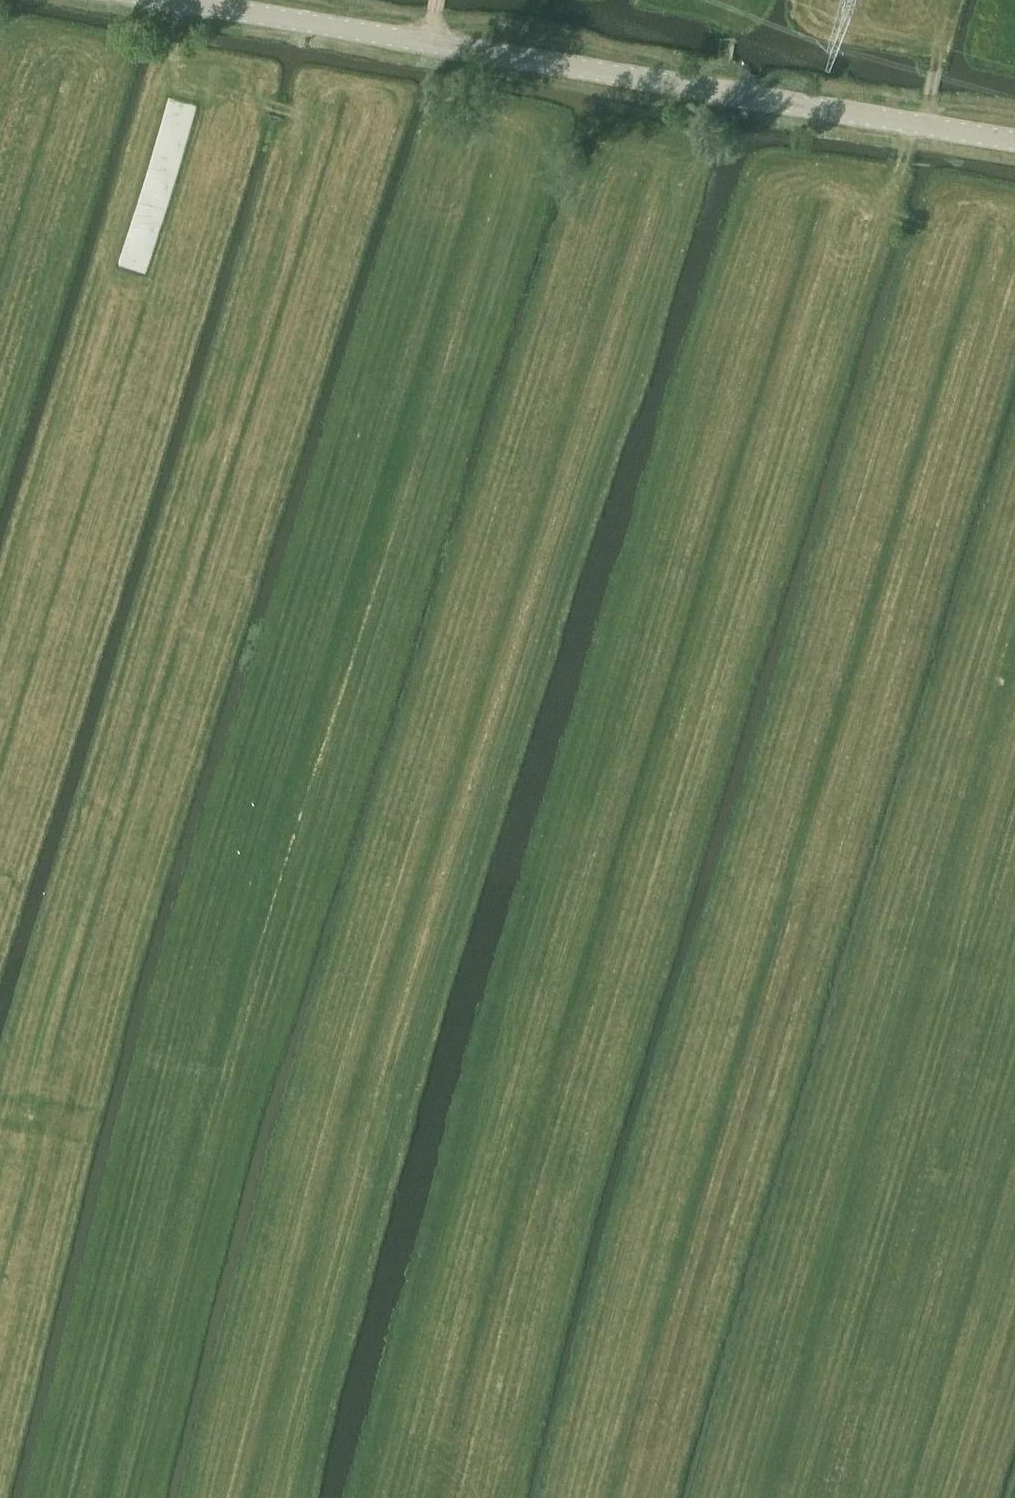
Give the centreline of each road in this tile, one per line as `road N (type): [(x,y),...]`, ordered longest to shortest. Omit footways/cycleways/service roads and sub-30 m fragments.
road 1 (unclassified): [(1014,141),(168,0)]

